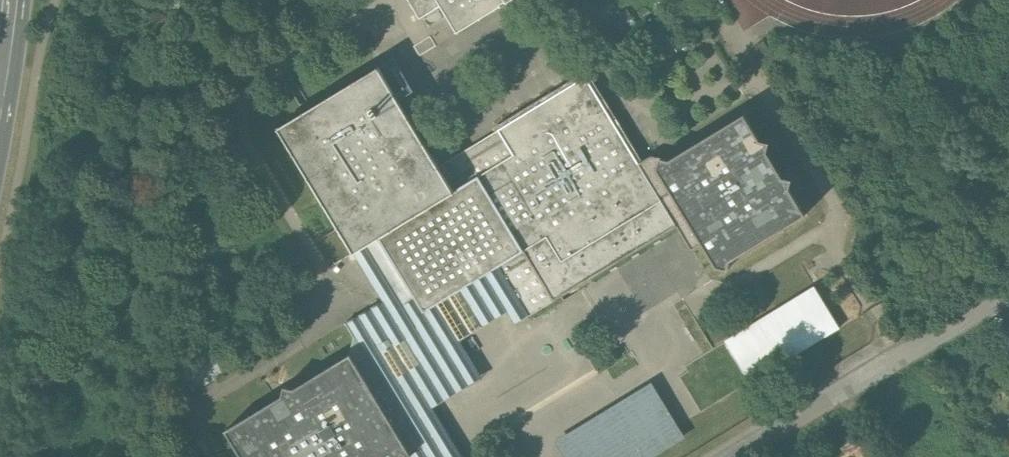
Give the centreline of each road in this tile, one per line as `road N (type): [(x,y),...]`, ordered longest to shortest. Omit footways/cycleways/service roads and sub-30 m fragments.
road 1 (unclassified): [(1008,296),(730,456)]
road 2 (primary): [(0,122),(16,0)]

